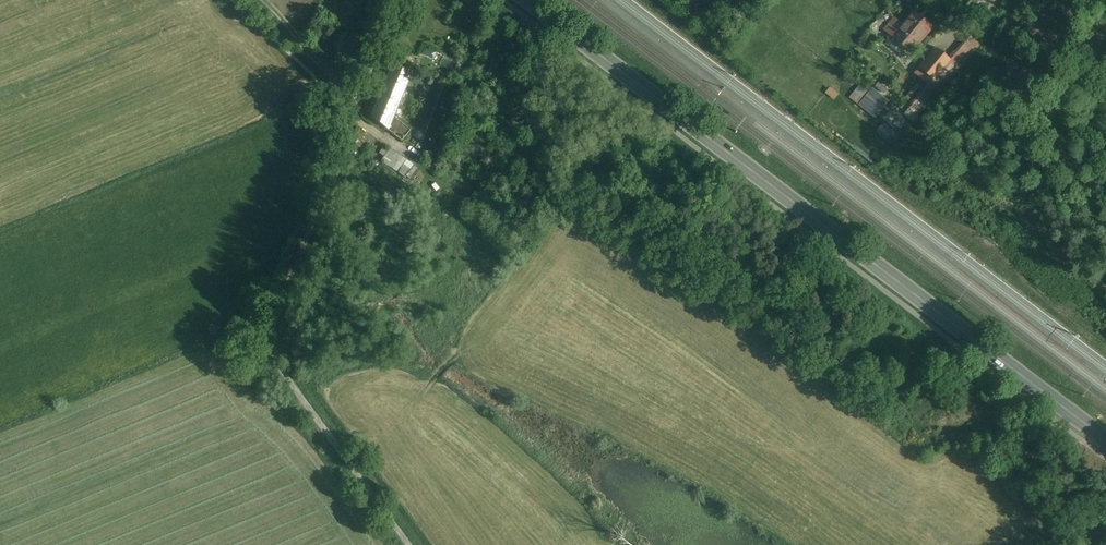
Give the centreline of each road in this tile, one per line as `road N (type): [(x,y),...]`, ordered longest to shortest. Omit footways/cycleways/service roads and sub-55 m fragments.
road 1 (secondary): [(1105,439),(529,0)]
road 2 (unclassified): [(410,544),(281,368),(274,340),(282,296),(403,0)]
road 3 (track): [(264,0),(333,76),(371,76)]

